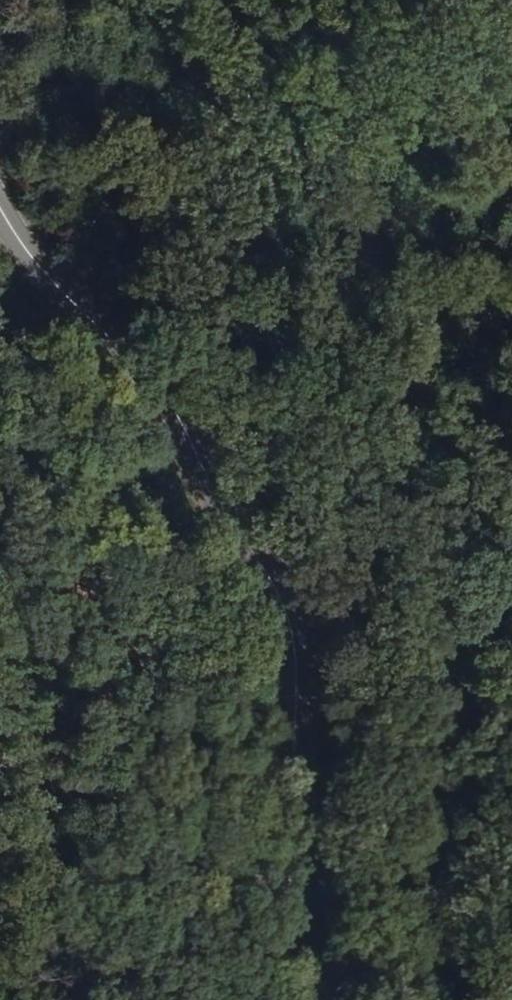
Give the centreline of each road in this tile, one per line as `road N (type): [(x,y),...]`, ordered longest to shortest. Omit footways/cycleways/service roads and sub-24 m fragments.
road 1 (unclassified): [(333,999),(279,645),(0,121)]

